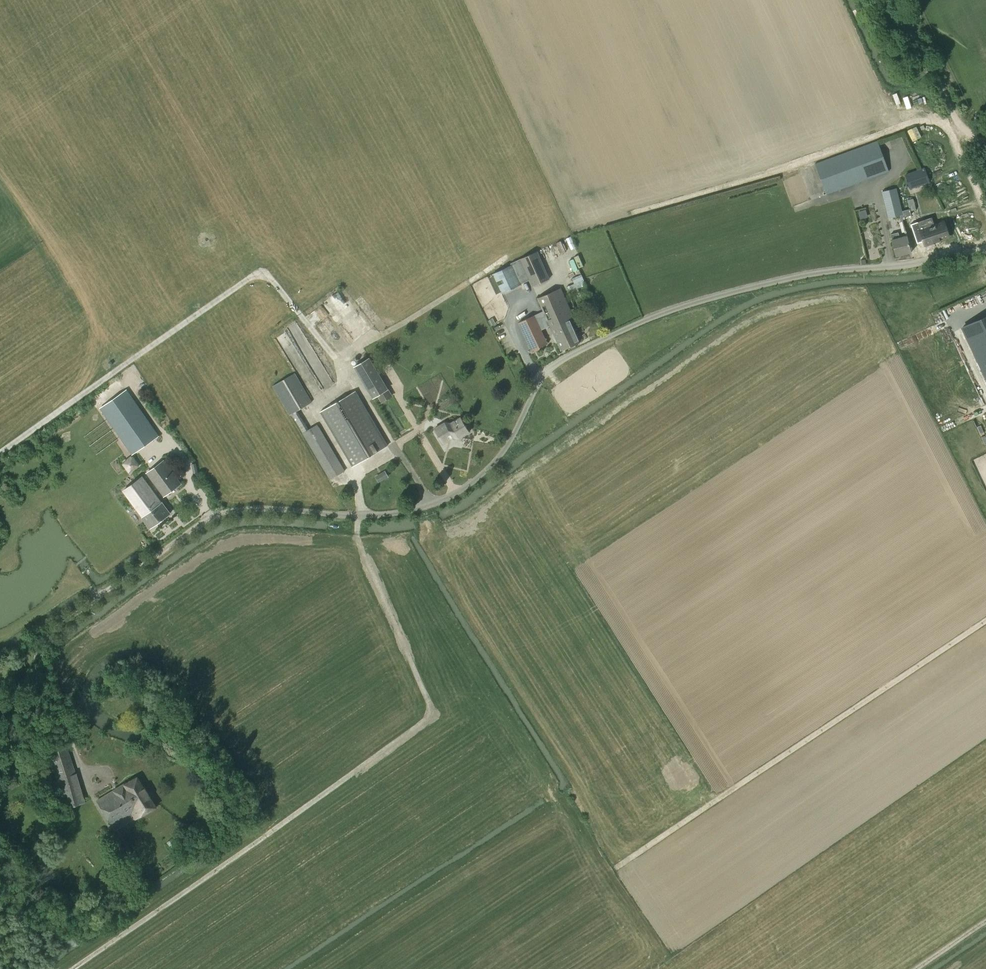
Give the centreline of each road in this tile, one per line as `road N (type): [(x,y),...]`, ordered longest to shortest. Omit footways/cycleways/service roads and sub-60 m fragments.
road 1 (unclassified): [(222,513),(359,516),(437,503),(485,472),(547,372),(585,347),(752,287),(985,247)]
road 2 (track): [(74,968),(429,720),(358,541),(359,516)]
road 3 (track): [(359,516),(357,482),(315,411),(339,383),(337,361),(267,277),(250,277),(0,452)]
road 4 (track): [(510,935),(985,620)]

